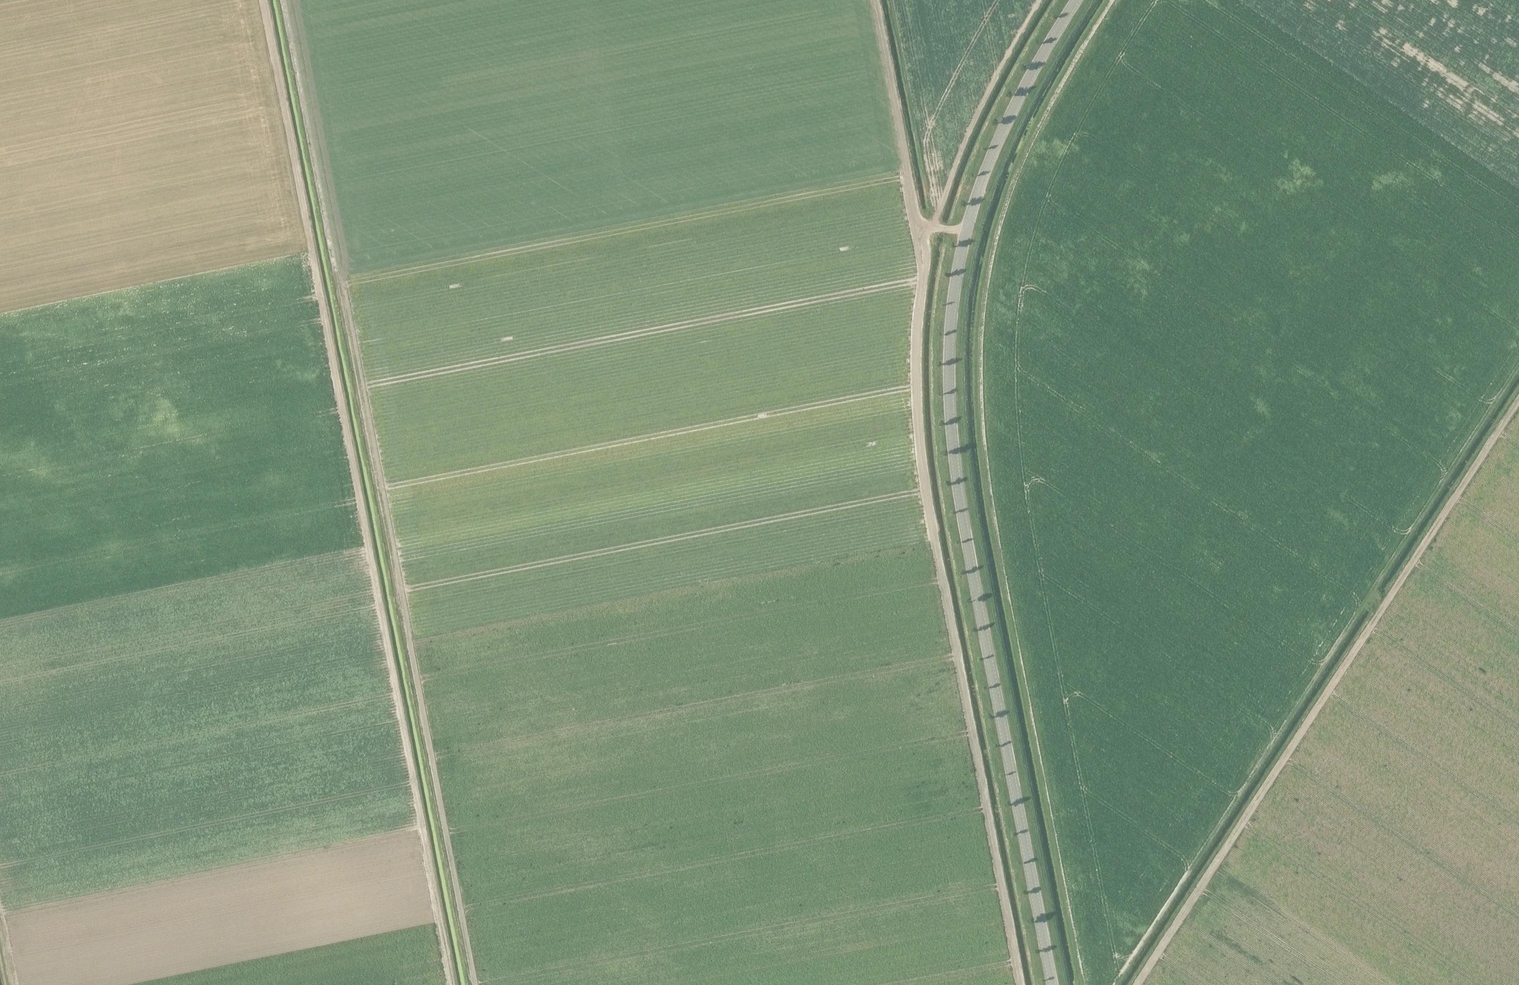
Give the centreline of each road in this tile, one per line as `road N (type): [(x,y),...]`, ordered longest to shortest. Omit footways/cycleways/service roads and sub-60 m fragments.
road 1 (tertiary): [(1052,984),(964,523),(949,353),(959,265),(984,176),(1077,0)]

